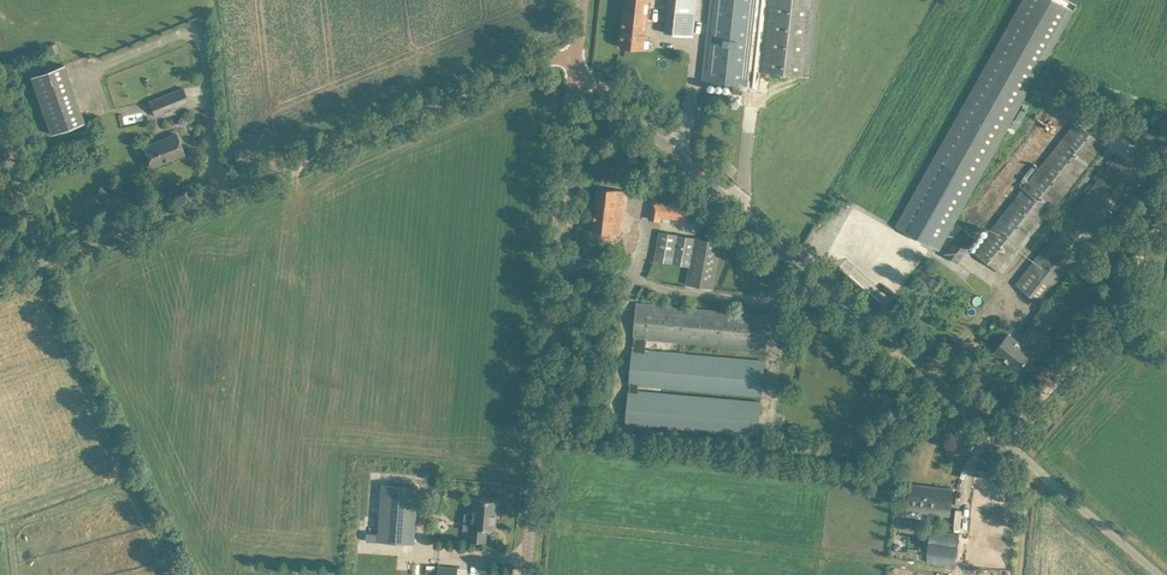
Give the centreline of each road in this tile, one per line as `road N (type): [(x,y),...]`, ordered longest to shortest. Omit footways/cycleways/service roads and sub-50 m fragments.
road 1 (unclassified): [(1164,574),(571,64)]
road 2 (unclassified): [(47,259),(573,40)]
road 3 (tertiary): [(526,574),(571,64)]
road 4 (track): [(1166,216),(1124,300),(1006,437)]
road 5 (unclassified): [(47,259),(0,121)]

